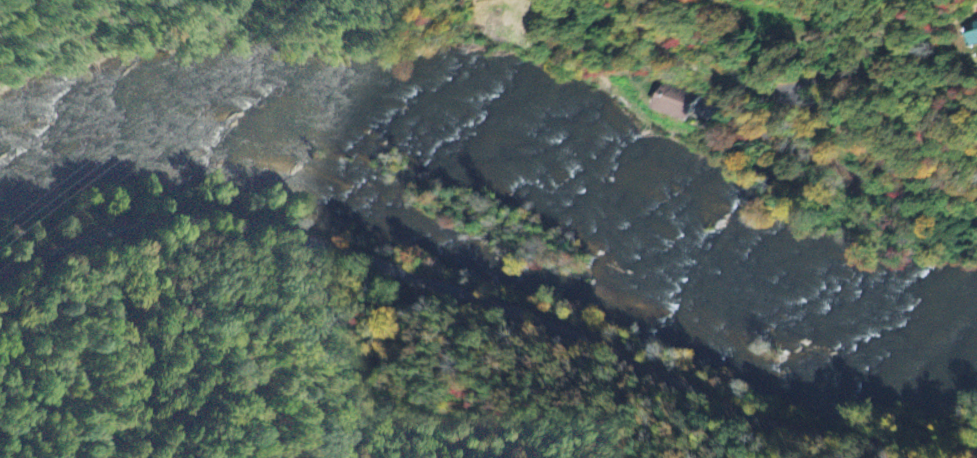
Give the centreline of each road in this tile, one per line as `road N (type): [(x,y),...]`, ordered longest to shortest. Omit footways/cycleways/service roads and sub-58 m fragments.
road 1 (residential): [(976,111),(907,91),(877,71),(801,79),(787,89),(827,111),(872,161),(951,210)]

